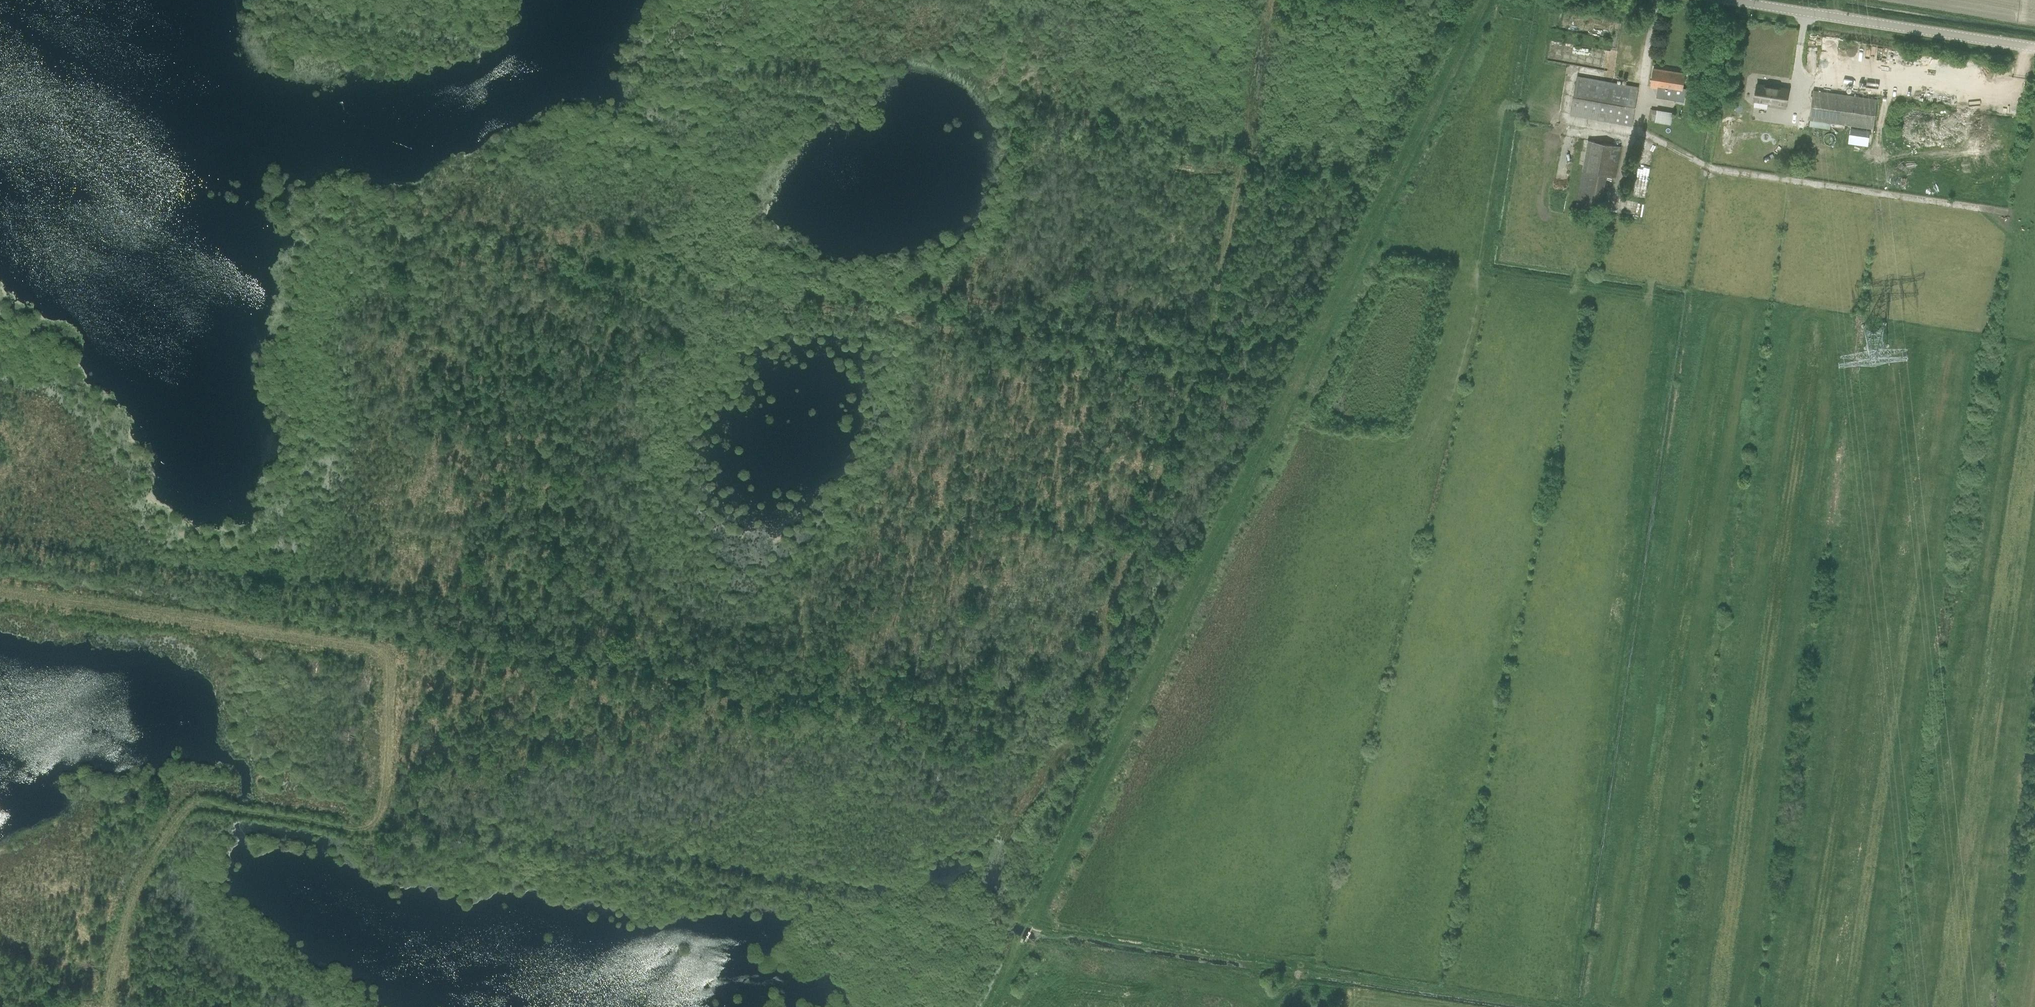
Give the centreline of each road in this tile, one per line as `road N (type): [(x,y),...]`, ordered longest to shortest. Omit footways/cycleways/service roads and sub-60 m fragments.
road 1 (track): [(1027,925),(1487,0)]
road 2 (tertiary): [(2034,47),(1730,0)]

